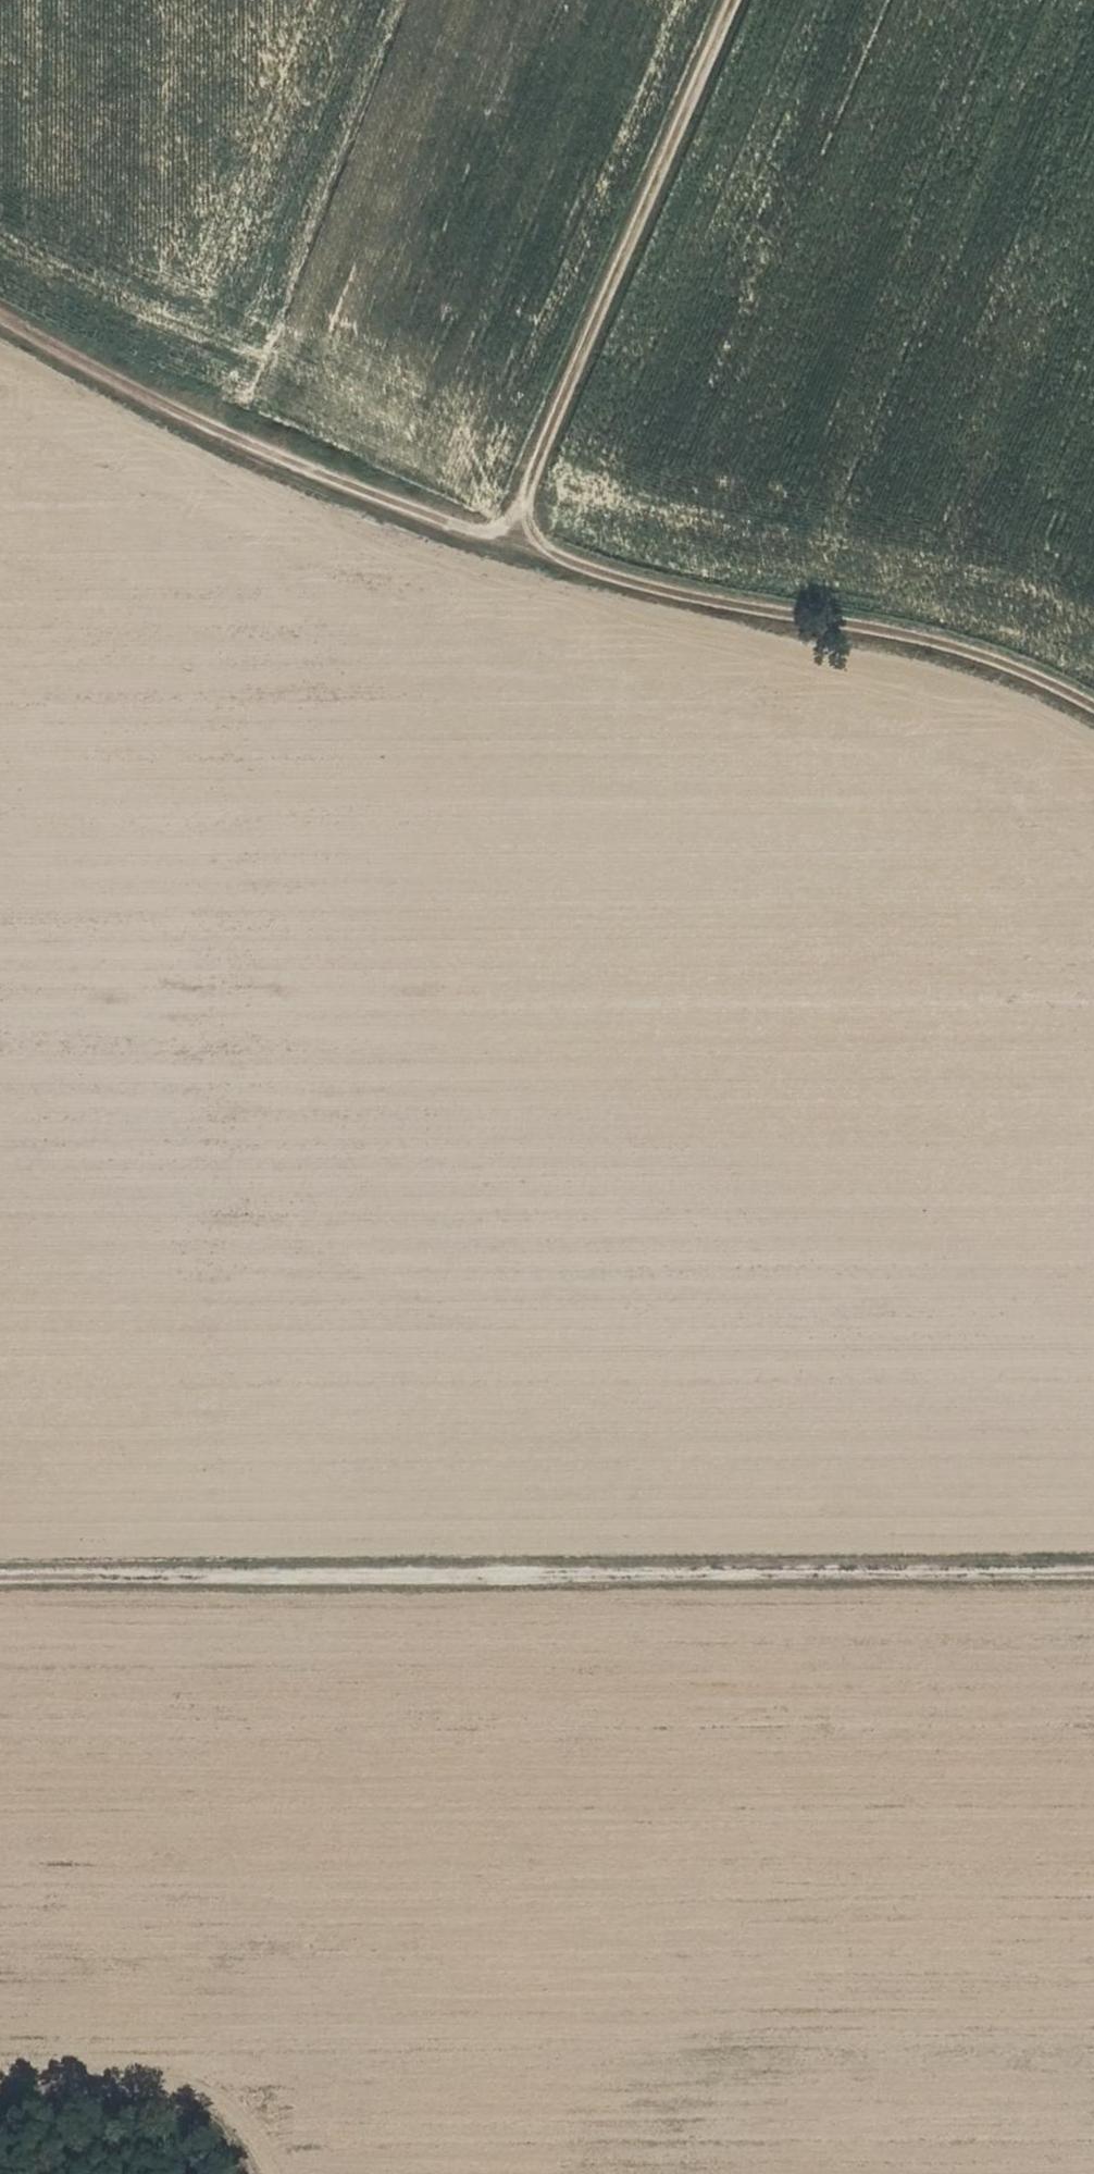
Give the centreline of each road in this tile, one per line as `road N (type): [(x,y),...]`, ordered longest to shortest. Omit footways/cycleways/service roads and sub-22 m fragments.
road 1 (track): [(1093,714),(983,662),(893,633),(783,619),(545,556),(517,536),(556,410),(735,0)]
road 2 (track): [(0,1579),(1093,1579)]
road 3 (track): [(517,536),(461,533),(207,429),(0,320)]
road 4 (track): [(0,2097),(116,2089),(193,2116)]

